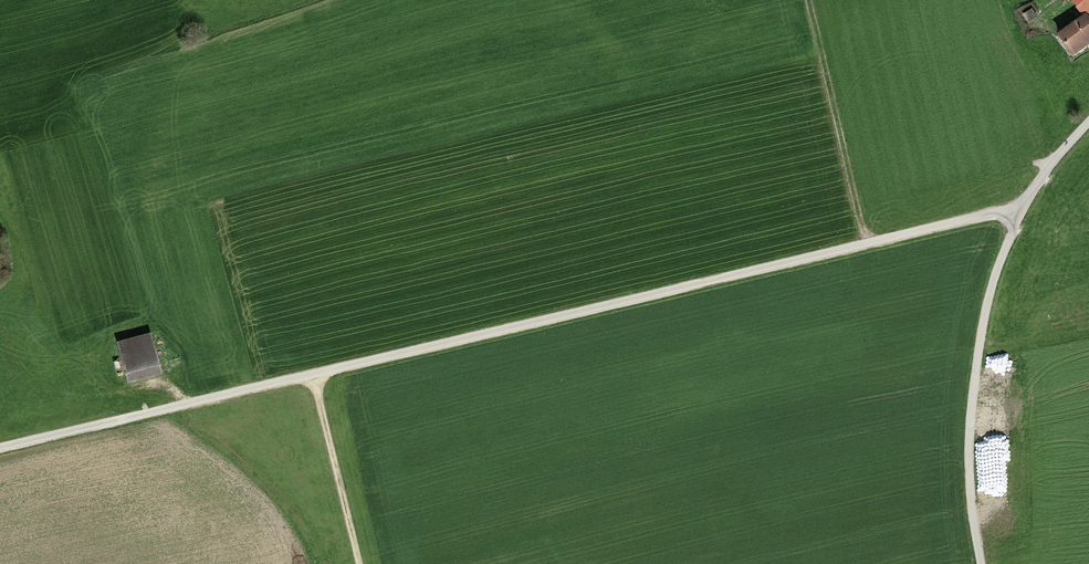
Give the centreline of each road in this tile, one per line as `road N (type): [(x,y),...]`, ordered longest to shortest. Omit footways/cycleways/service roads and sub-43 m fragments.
road 1 (track): [(1021,212),(0,450)]
road 2 (track): [(1021,212),(997,260),(978,339),(969,456),(982,563)]
road 3 (track): [(315,379),(359,563)]

